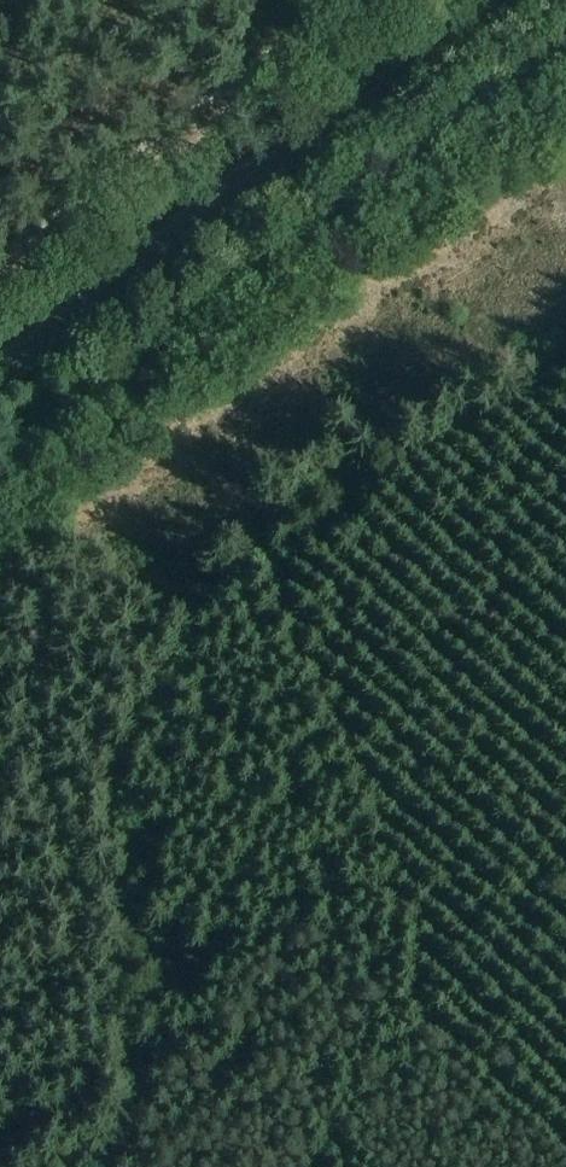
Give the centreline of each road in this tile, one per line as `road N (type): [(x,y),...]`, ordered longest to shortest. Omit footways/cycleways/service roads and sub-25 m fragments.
road 1 (track): [(565,26),(0,489)]
road 2 (primary): [(0,375),(156,249),(502,0)]

